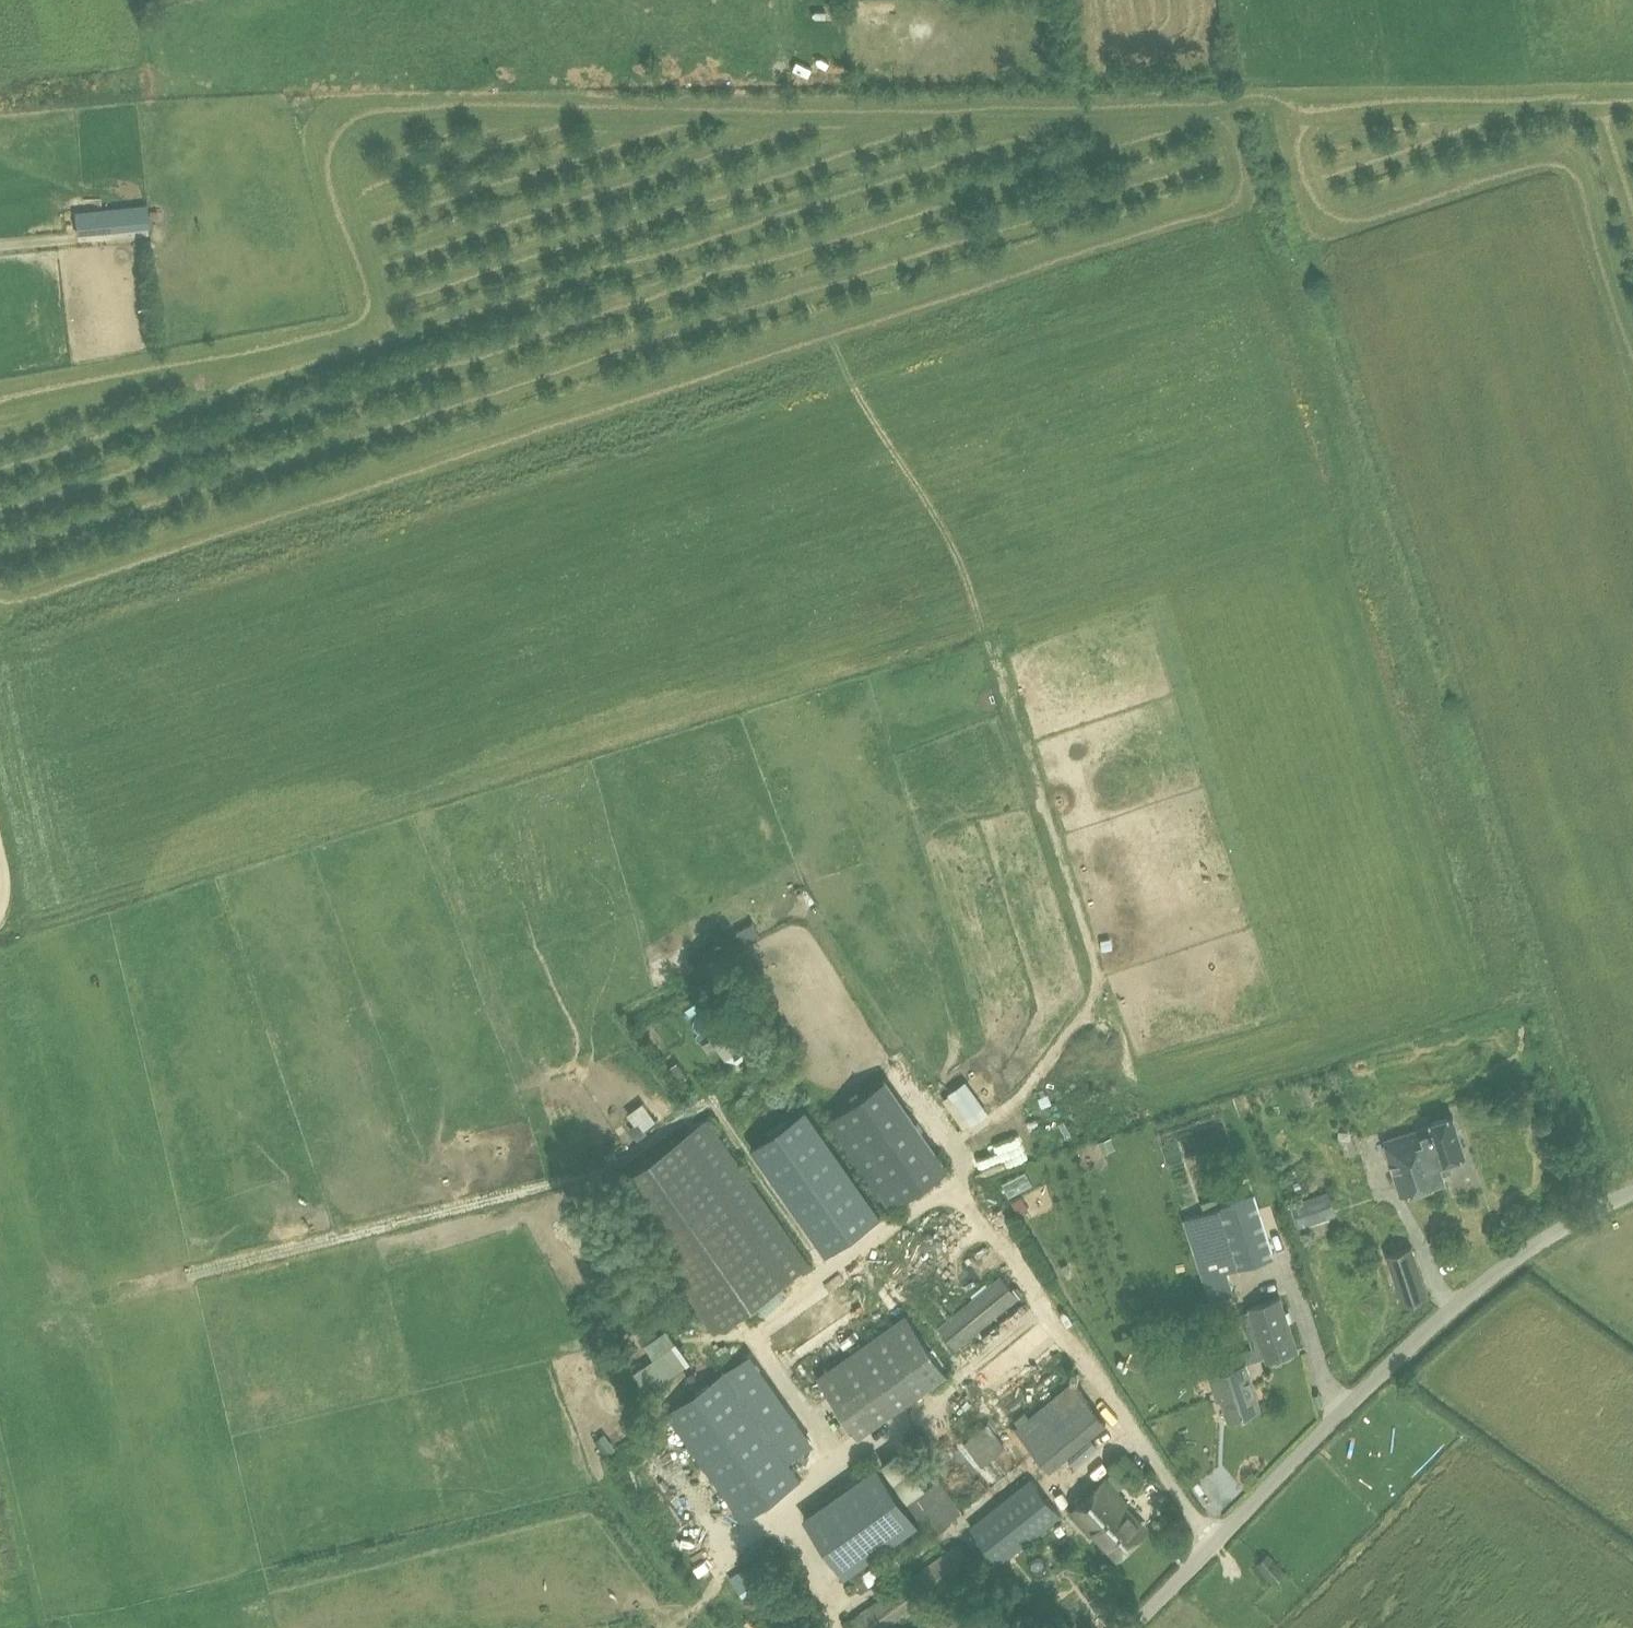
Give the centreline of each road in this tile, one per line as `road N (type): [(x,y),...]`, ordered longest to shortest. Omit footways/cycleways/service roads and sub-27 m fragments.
road 1 (track): [(98,1296),(611,1169),(712,1101),(834,1276)]
road 2 (unclassified): [(1131,1627),(1449,1306),(1526,1247),(1632,1191)]
road 3 (track): [(952,1145),(1022,1095),(1096,985)]

